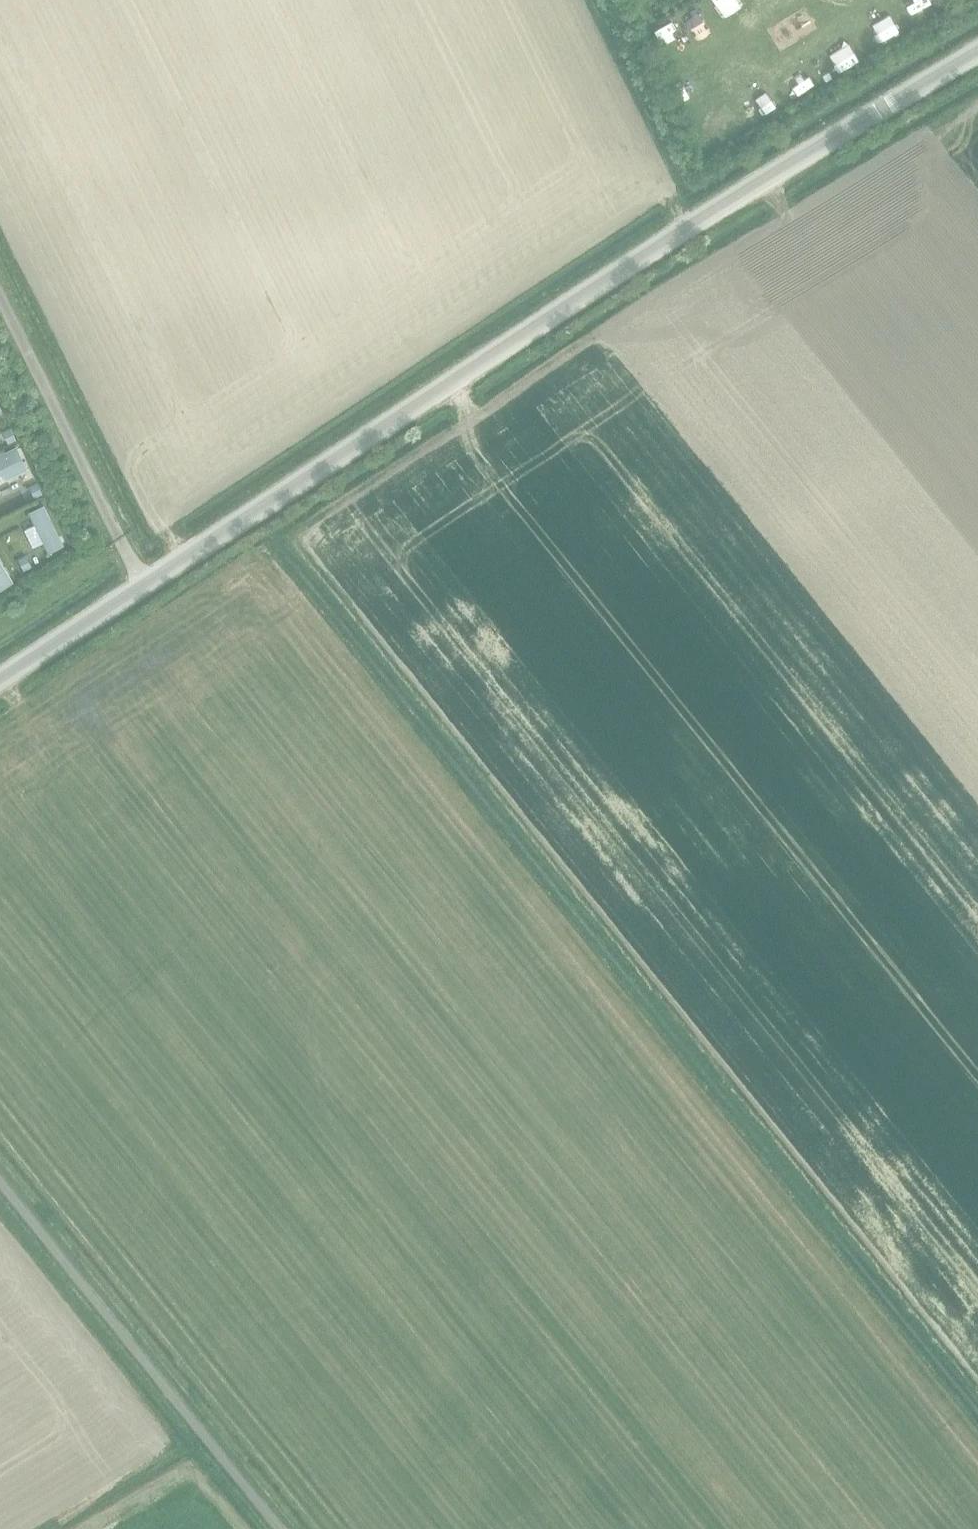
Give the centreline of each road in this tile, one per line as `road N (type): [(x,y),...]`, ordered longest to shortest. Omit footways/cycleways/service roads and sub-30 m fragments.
road 1 (unclassified): [(0,679),(767,176),(977,50)]

